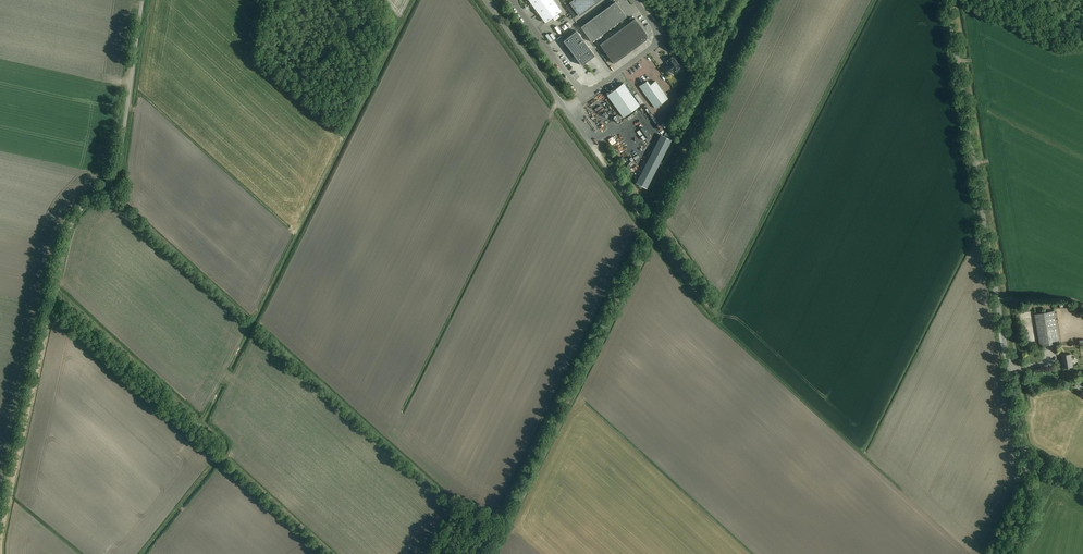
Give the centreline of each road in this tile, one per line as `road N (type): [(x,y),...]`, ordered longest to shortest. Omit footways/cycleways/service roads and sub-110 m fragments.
road 1 (unclassified): [(1082,490),(1025,456),(947,0)]
road 2 (track): [(0,546),(65,244),(77,215),(115,172)]
road 3 (unclassified): [(115,172),(143,0)]
road 4 (unclassified): [(592,144),(491,7)]
road 5 (residential): [(634,0),(656,30),(656,46),(595,90)]

